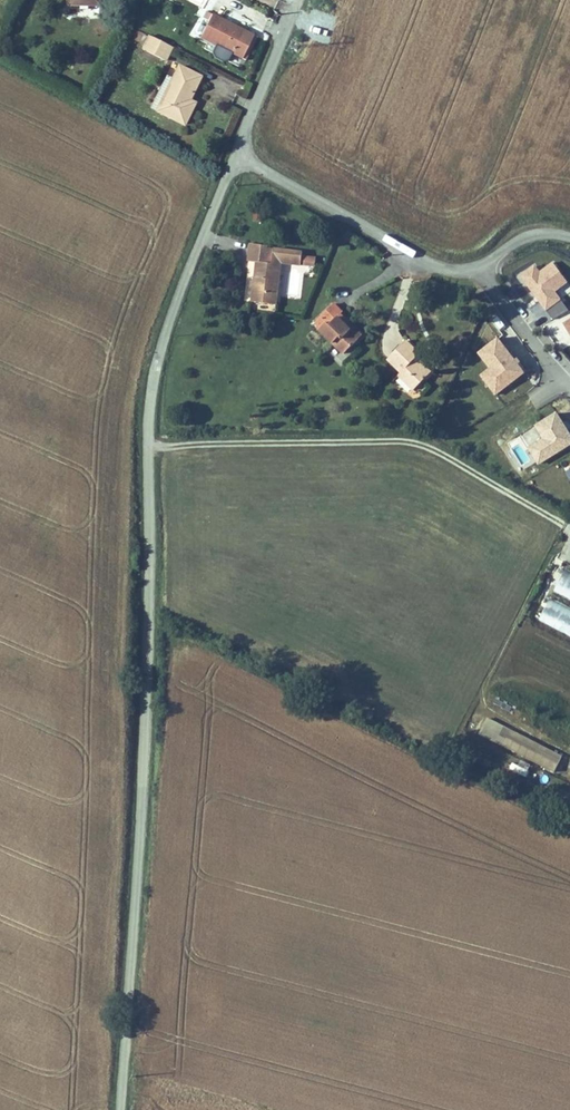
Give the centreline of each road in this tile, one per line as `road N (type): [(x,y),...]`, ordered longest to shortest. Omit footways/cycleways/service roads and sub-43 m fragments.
road 1 (tertiary): [(241,156),(185,282),(153,399),(150,629),(121,1109)]
road 2 (unclassified): [(481,267),(416,253),(241,156)]
road 3 (tertiary): [(305,0),(241,156)]
road 4 (residential): [(481,267),(569,384)]

